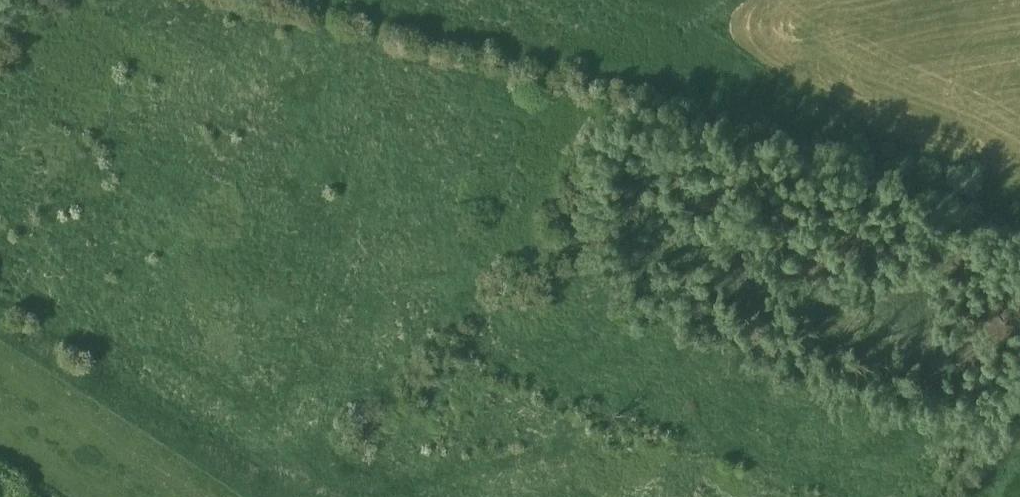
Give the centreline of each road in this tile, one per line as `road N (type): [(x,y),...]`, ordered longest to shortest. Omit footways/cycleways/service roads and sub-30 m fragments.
road 1 (track): [(0,359),(205,496)]

